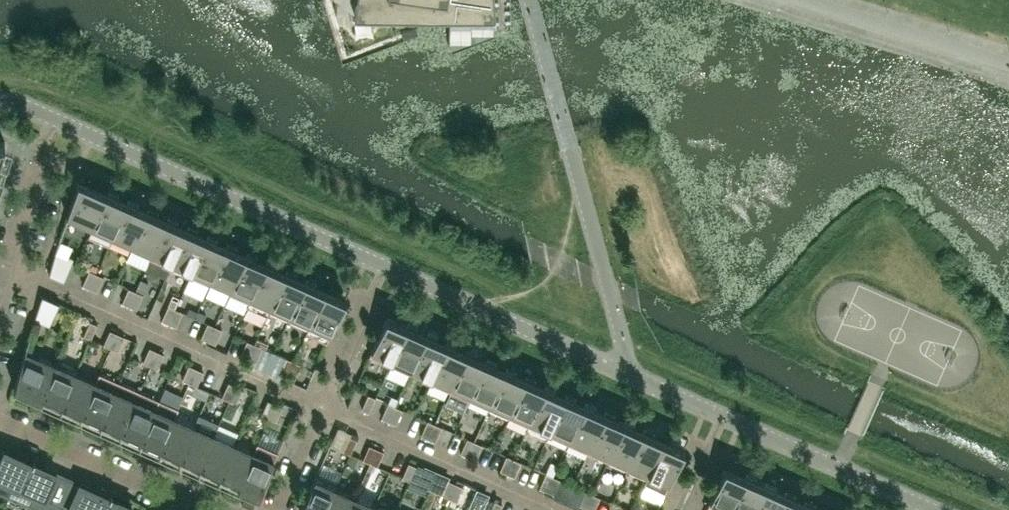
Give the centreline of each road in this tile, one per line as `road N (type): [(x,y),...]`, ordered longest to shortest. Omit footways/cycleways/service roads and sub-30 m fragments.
road 1 (residential): [(4,265),(321,407)]
road 2 (residential): [(321,407),(554,509)]
road 3 (residential): [(202,509),(0,421)]

